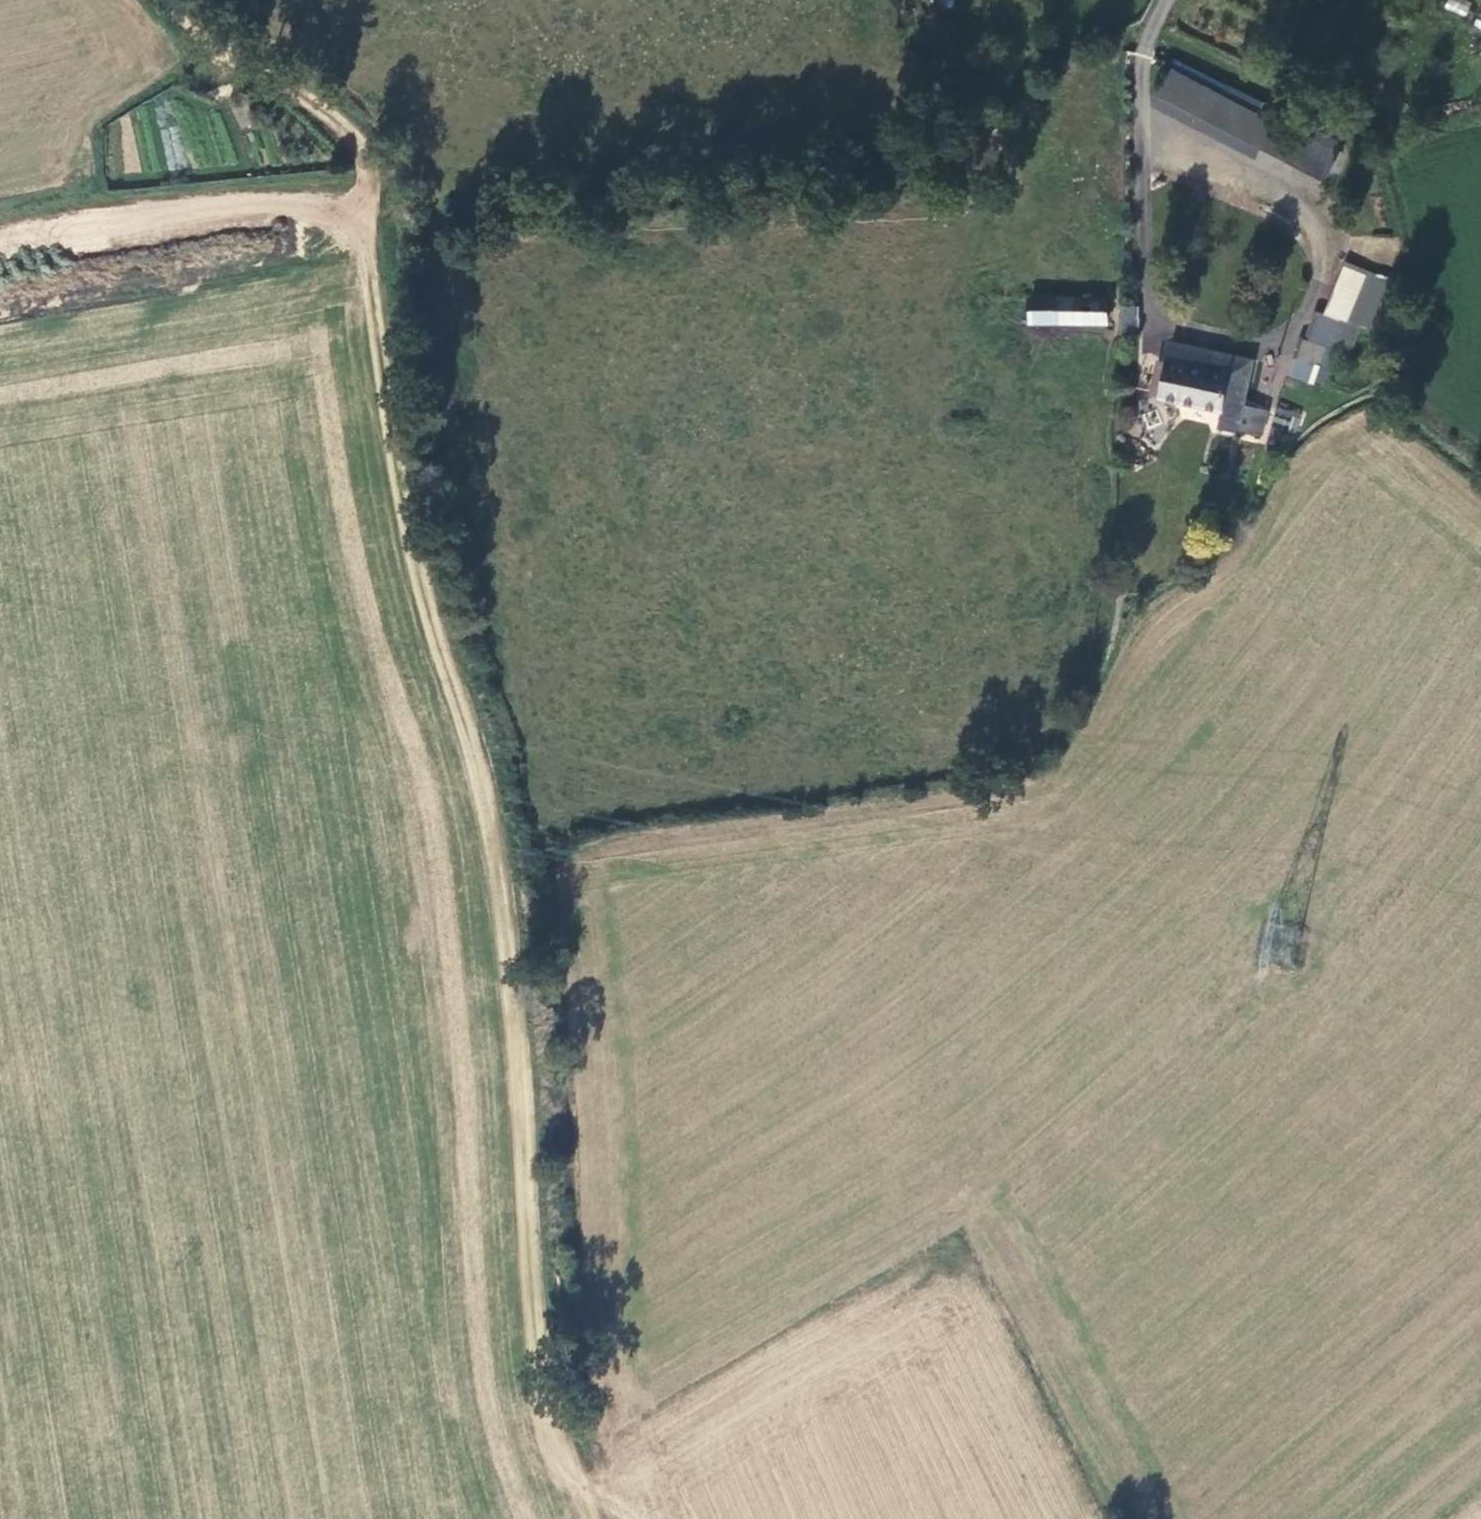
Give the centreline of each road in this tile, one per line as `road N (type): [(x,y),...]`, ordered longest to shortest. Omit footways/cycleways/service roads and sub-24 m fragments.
road 1 (residential): [(1148,321),(1138,62),(1159,0)]

